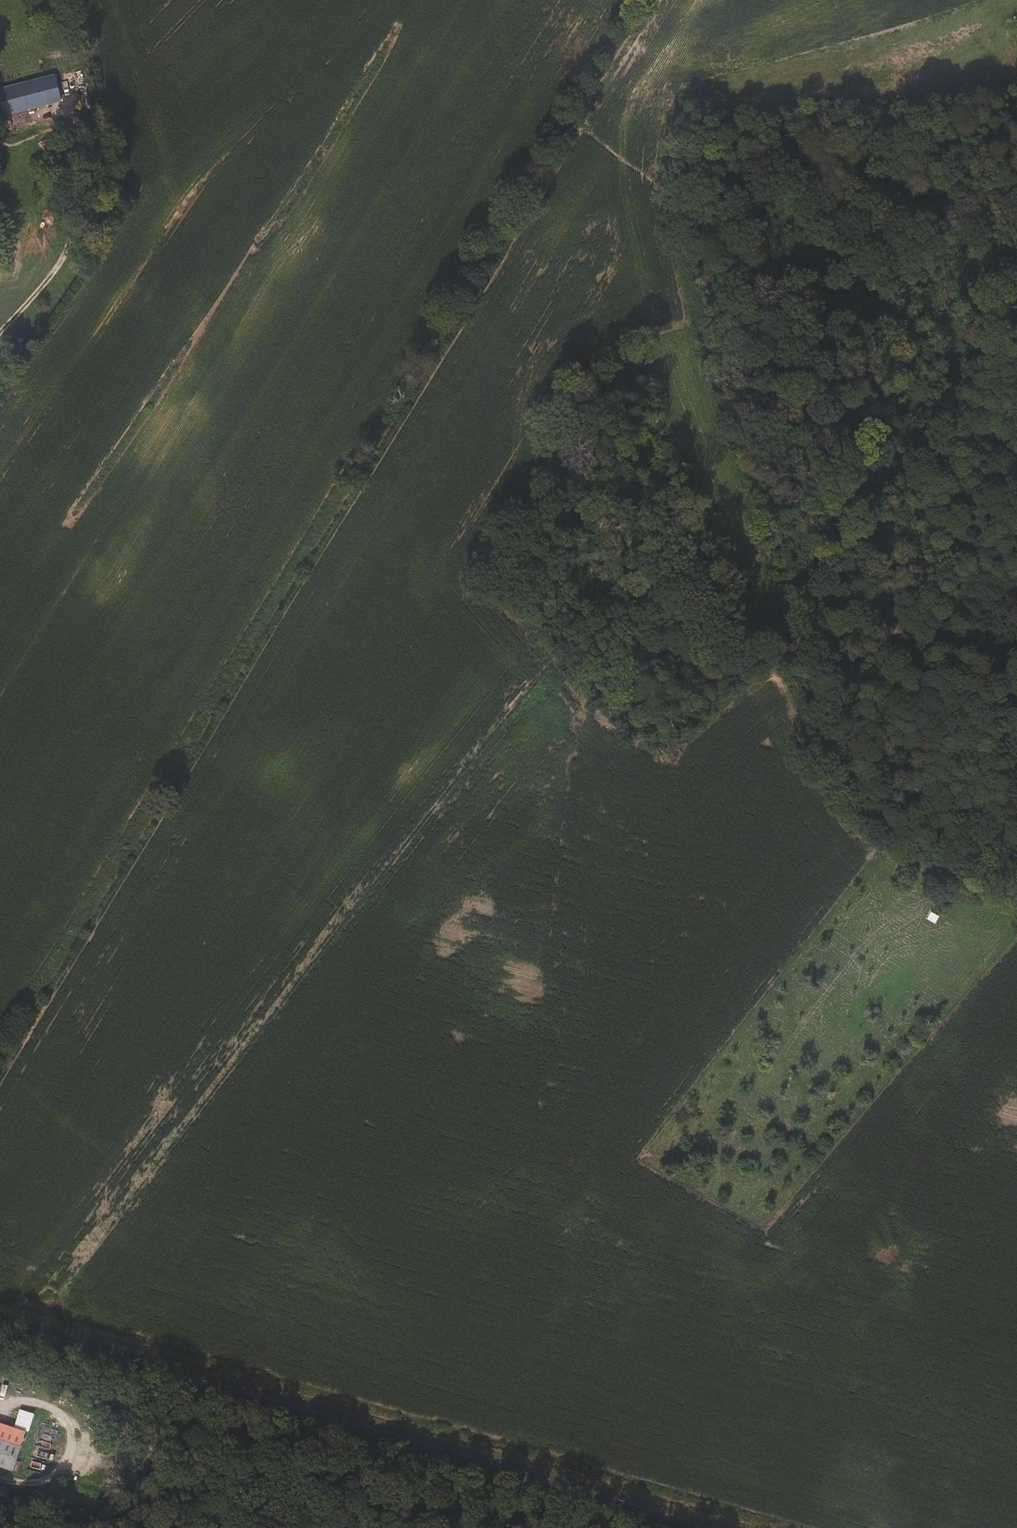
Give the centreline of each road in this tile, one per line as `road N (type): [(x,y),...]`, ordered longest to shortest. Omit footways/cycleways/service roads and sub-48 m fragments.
road 1 (tertiary): [(0,1320),(717,1527)]
road 2 (track): [(0,1484),(32,1490),(57,1482),(78,1458),(75,1433),(29,1402),(0,1400)]
road 3 (track): [(1016,882),(865,789)]

